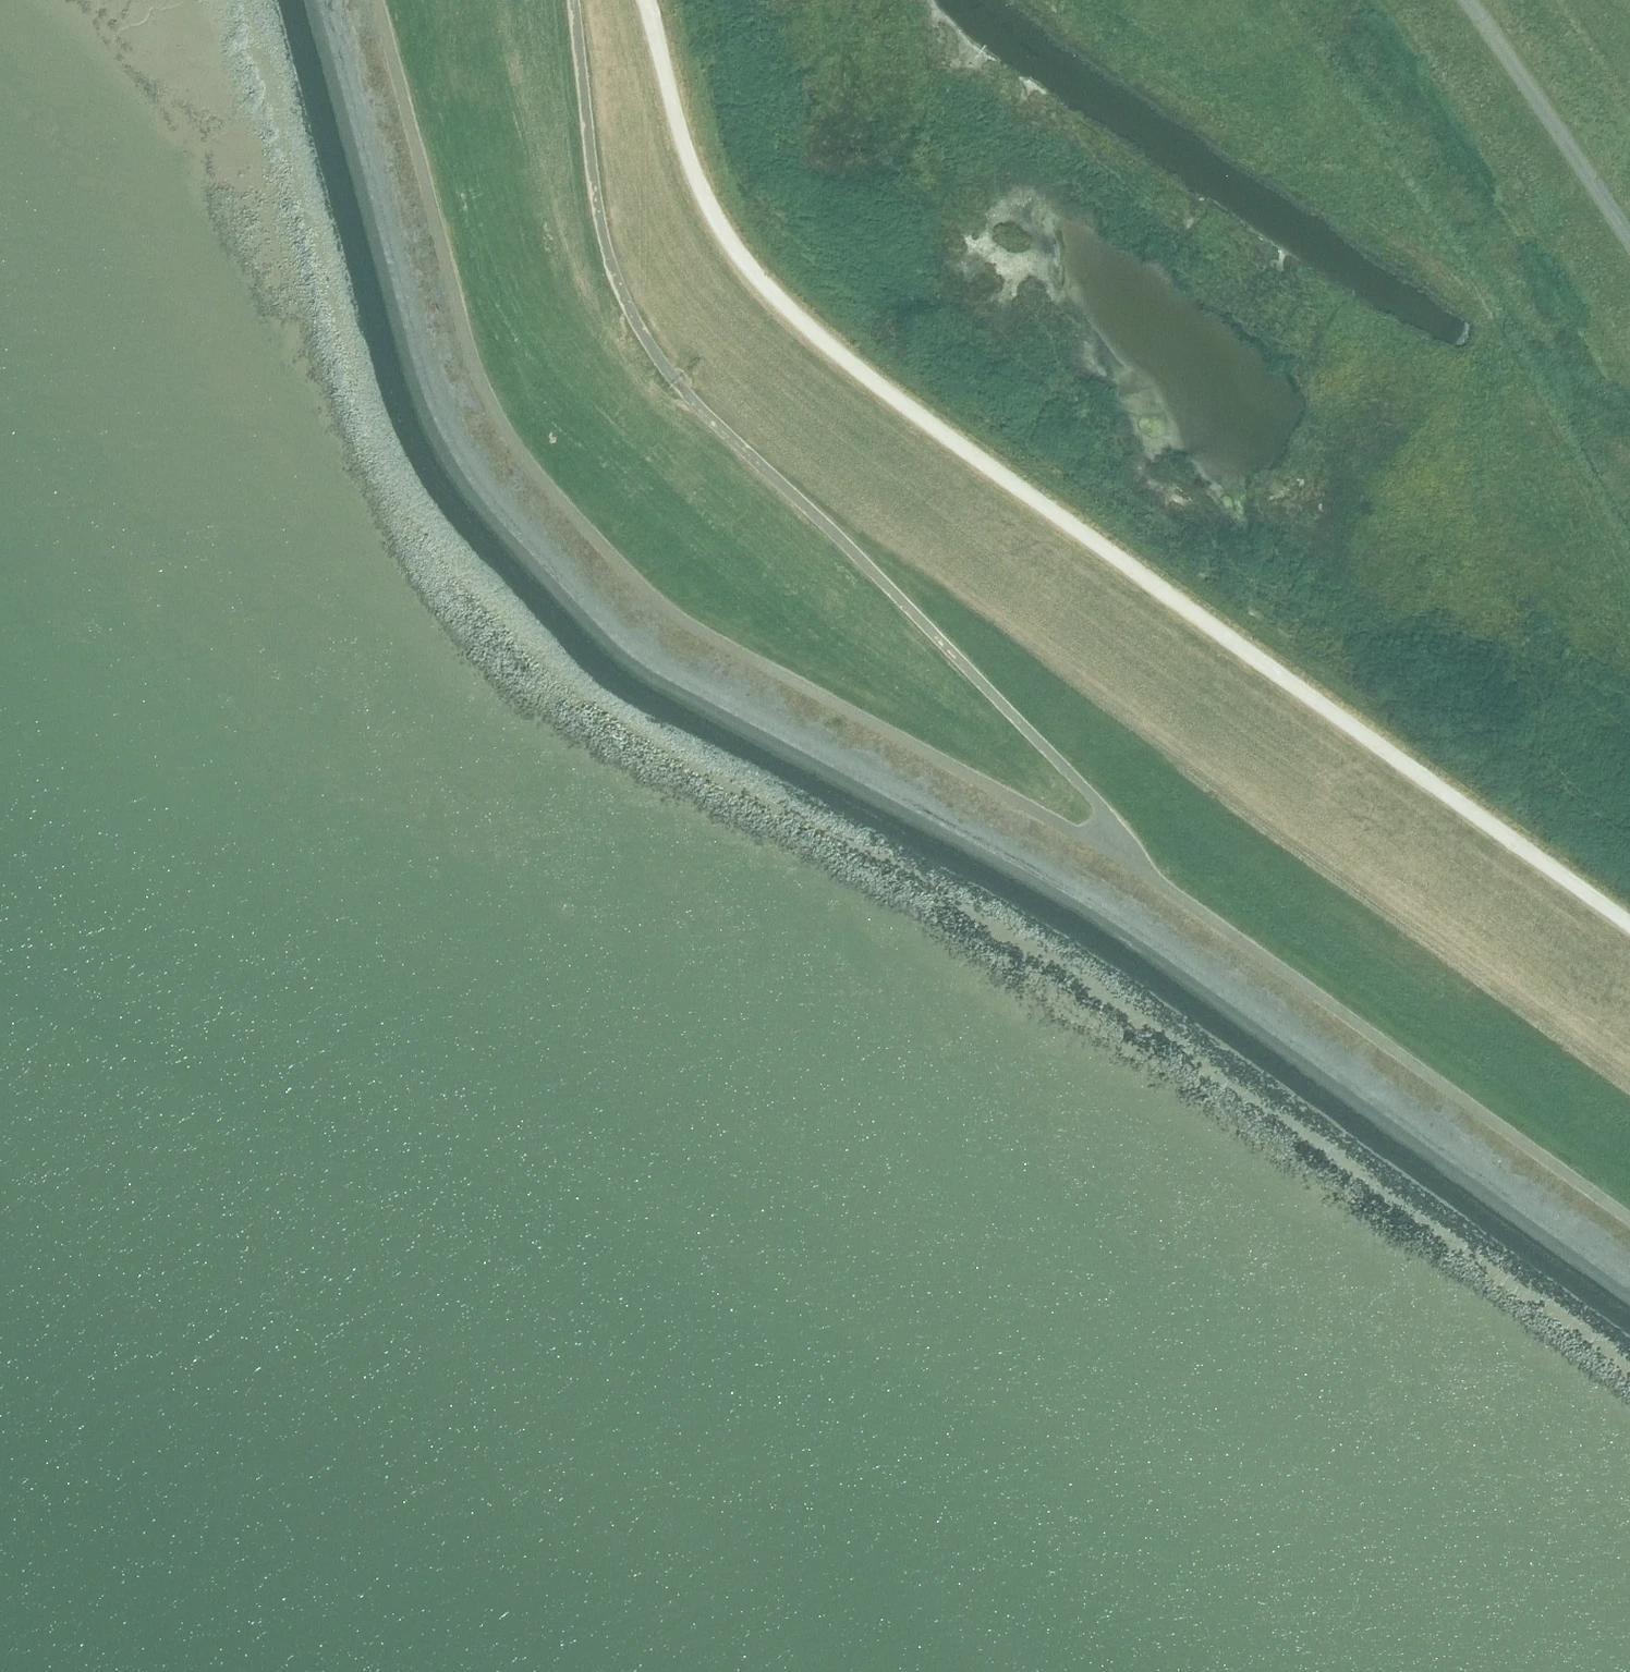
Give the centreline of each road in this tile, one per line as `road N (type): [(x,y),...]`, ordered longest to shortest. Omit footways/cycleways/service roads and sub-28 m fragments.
road 1 (unclassified): [(1629,925),(917,417),(774,296),(730,244),(696,182),(646,0)]

